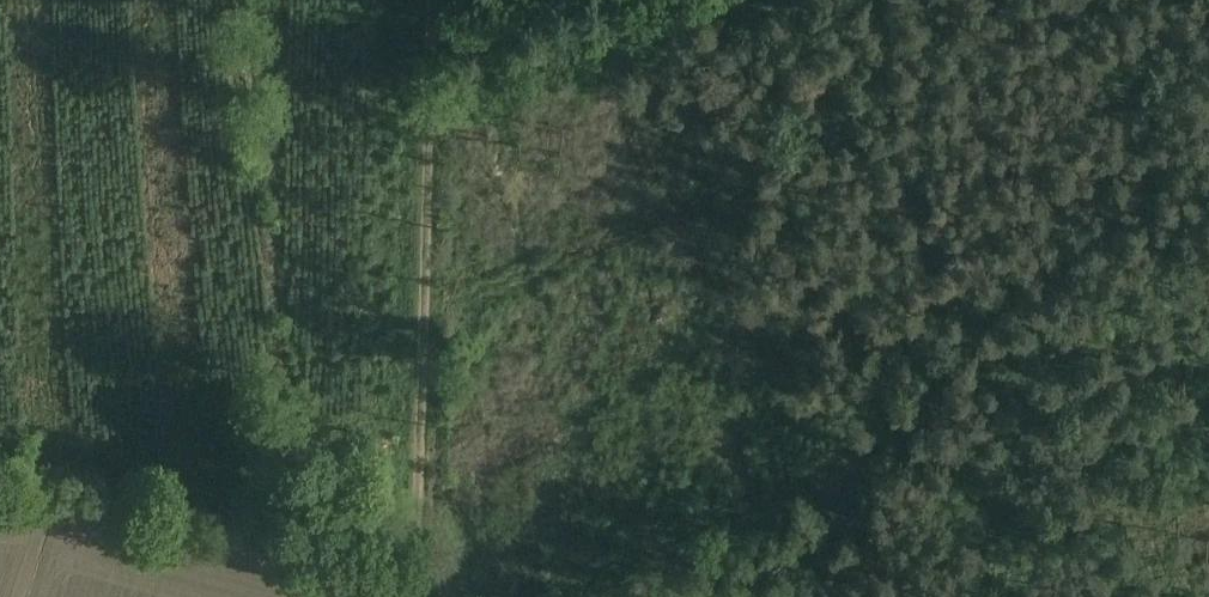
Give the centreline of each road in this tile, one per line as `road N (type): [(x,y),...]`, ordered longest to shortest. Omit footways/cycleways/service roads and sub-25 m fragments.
road 1 (track): [(419,324),(1192,0)]
road 2 (track): [(1208,307),(557,596)]
road 3 (track): [(418,0),(416,534),(444,596)]
road 4 (track): [(217,0),(227,332),(279,491)]
road 5 (track): [(420,113),(725,0)]

